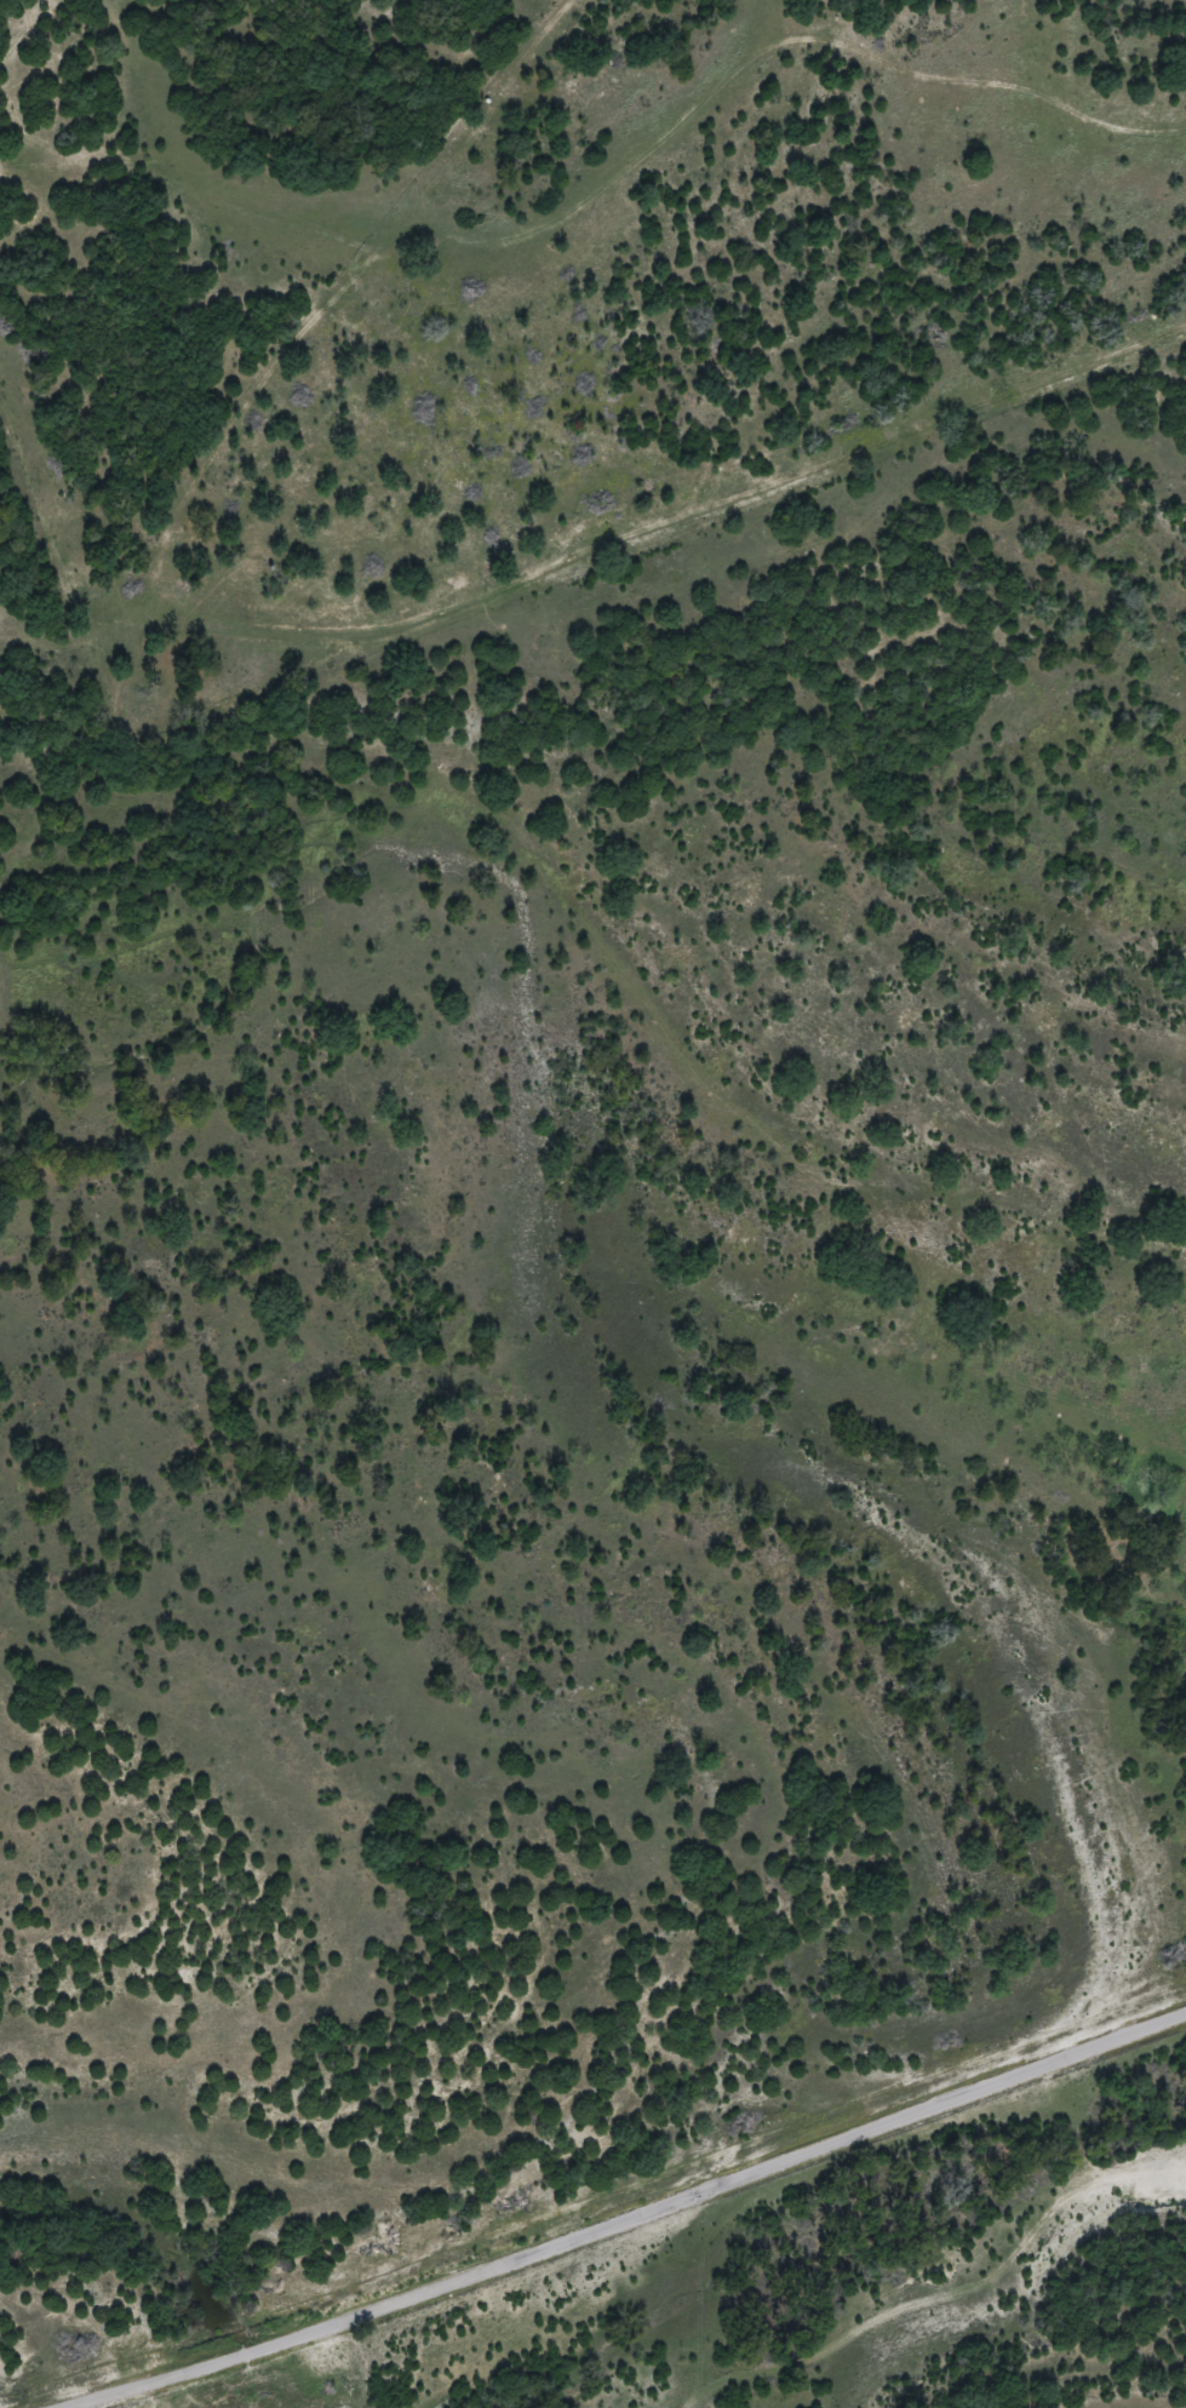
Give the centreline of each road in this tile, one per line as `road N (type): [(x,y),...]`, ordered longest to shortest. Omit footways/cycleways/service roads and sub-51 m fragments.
road 1 (residential): [(70,2407),(315,2338),(1185,2016)]

